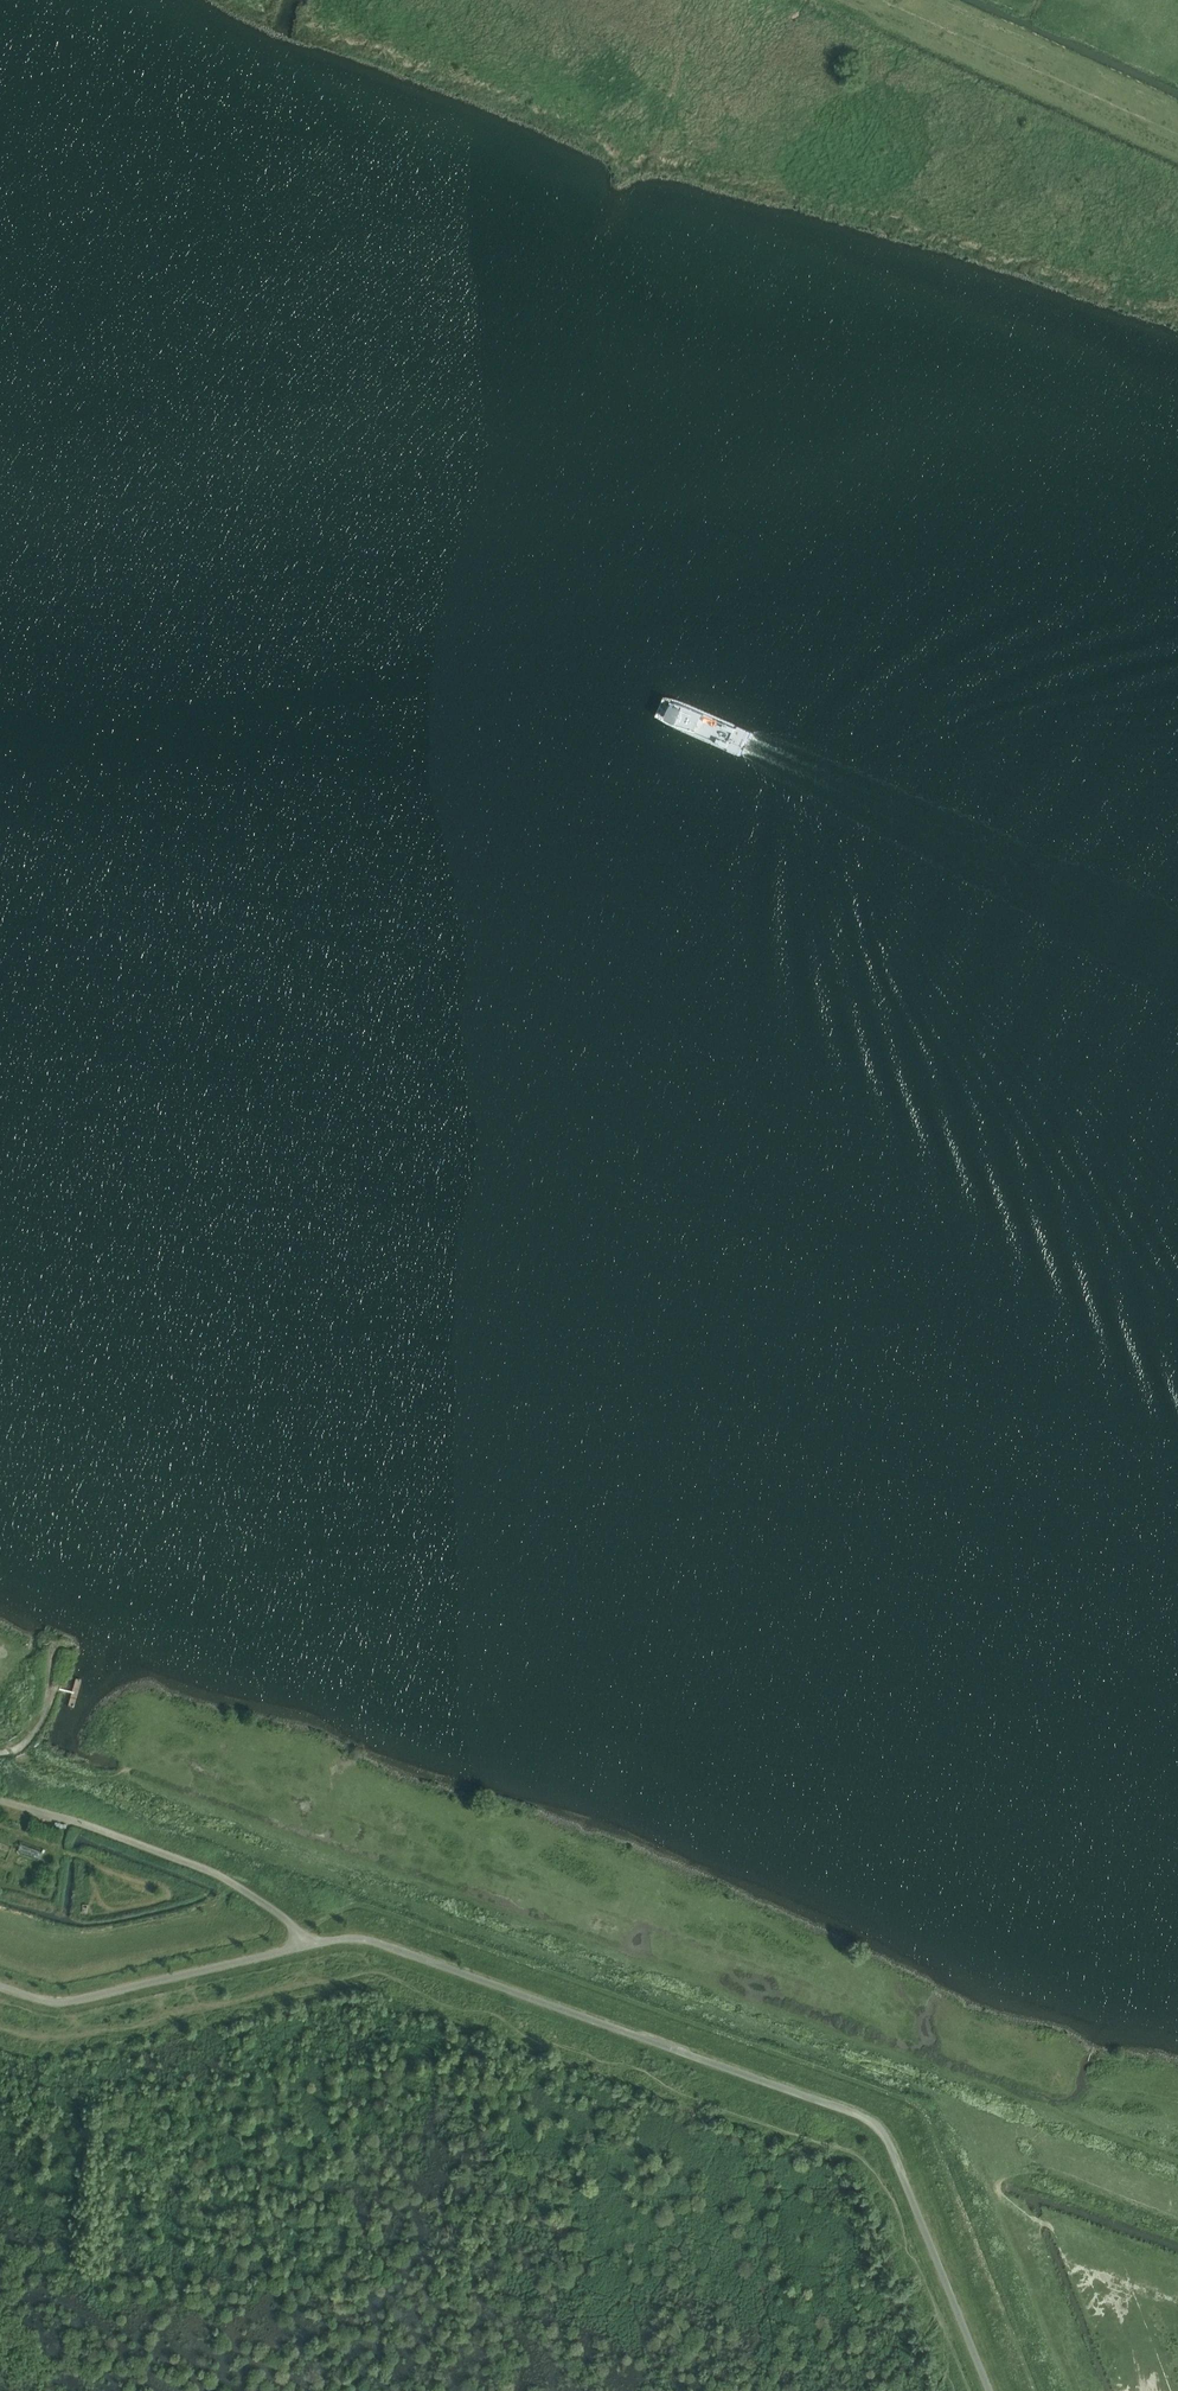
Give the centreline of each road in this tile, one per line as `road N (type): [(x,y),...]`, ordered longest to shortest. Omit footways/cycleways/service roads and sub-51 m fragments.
road 1 (unclassified): [(989,2390),(886,2138),(870,2120),(362,1939),(65,2003),(0,1986)]
road 2 (track): [(0,1753),(24,1743),(41,1723),(57,1646)]

